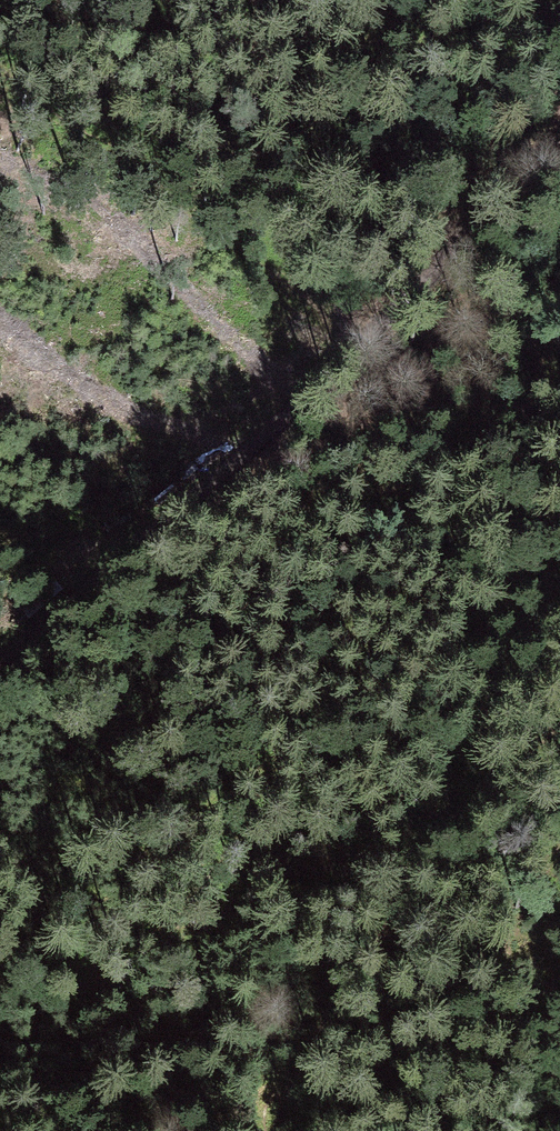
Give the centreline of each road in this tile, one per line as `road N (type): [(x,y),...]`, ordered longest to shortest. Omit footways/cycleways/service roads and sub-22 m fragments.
road 1 (track): [(0,664),(259,439),(559,138)]
road 2 (track): [(285,1130),(435,901),(559,525),(559,474)]

